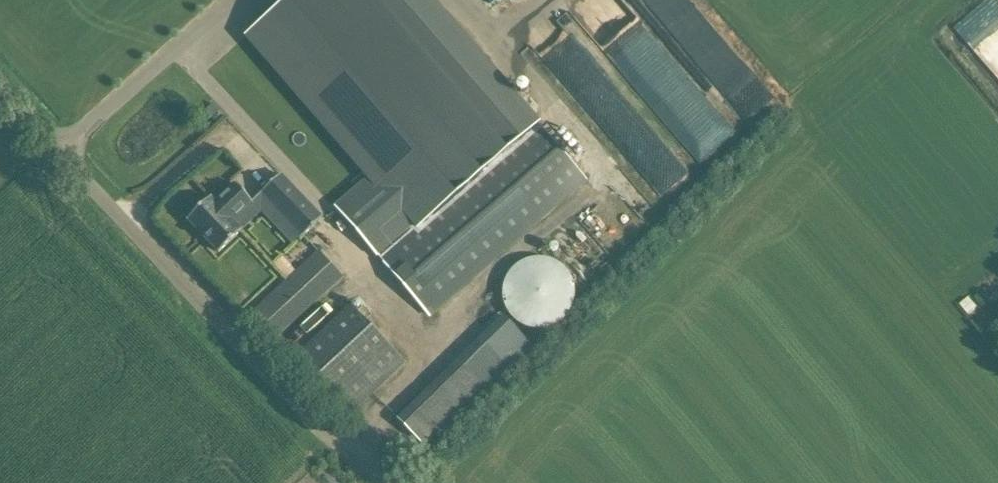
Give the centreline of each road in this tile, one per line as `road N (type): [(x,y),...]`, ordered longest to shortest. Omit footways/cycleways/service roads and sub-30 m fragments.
road 1 (unclassified): [(404,482),(330,425),(0,79)]

